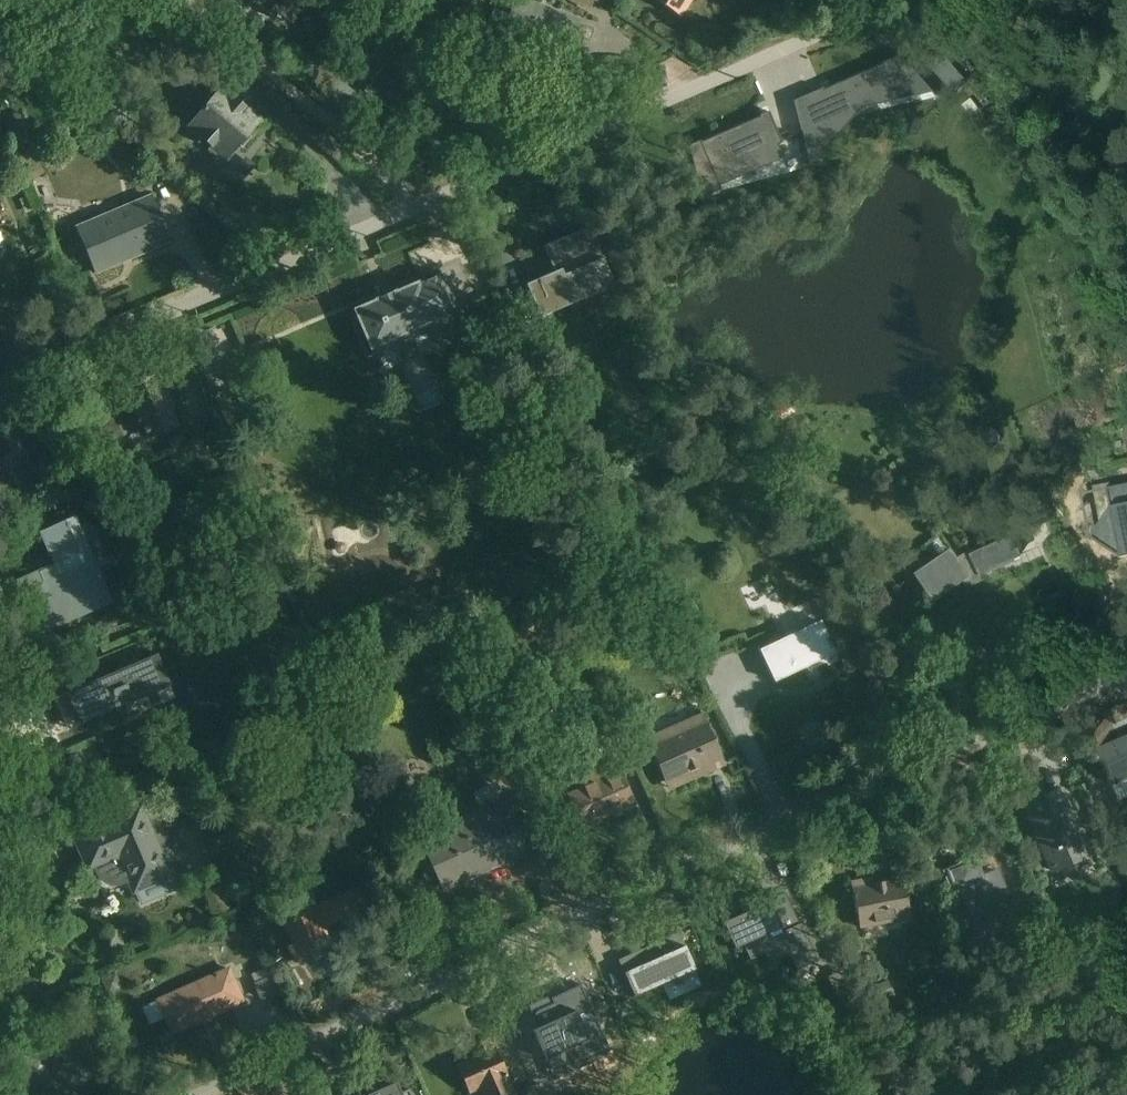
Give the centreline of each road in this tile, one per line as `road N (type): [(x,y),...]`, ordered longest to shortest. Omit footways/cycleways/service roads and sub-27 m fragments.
road 1 (residential): [(1126,670),(463,960),(180,1094)]
road 2 (residential): [(426,206),(835,25),(861,3)]
road 3 (residential): [(0,384),(426,206)]
road 4 (residential): [(426,206),(175,0)]

